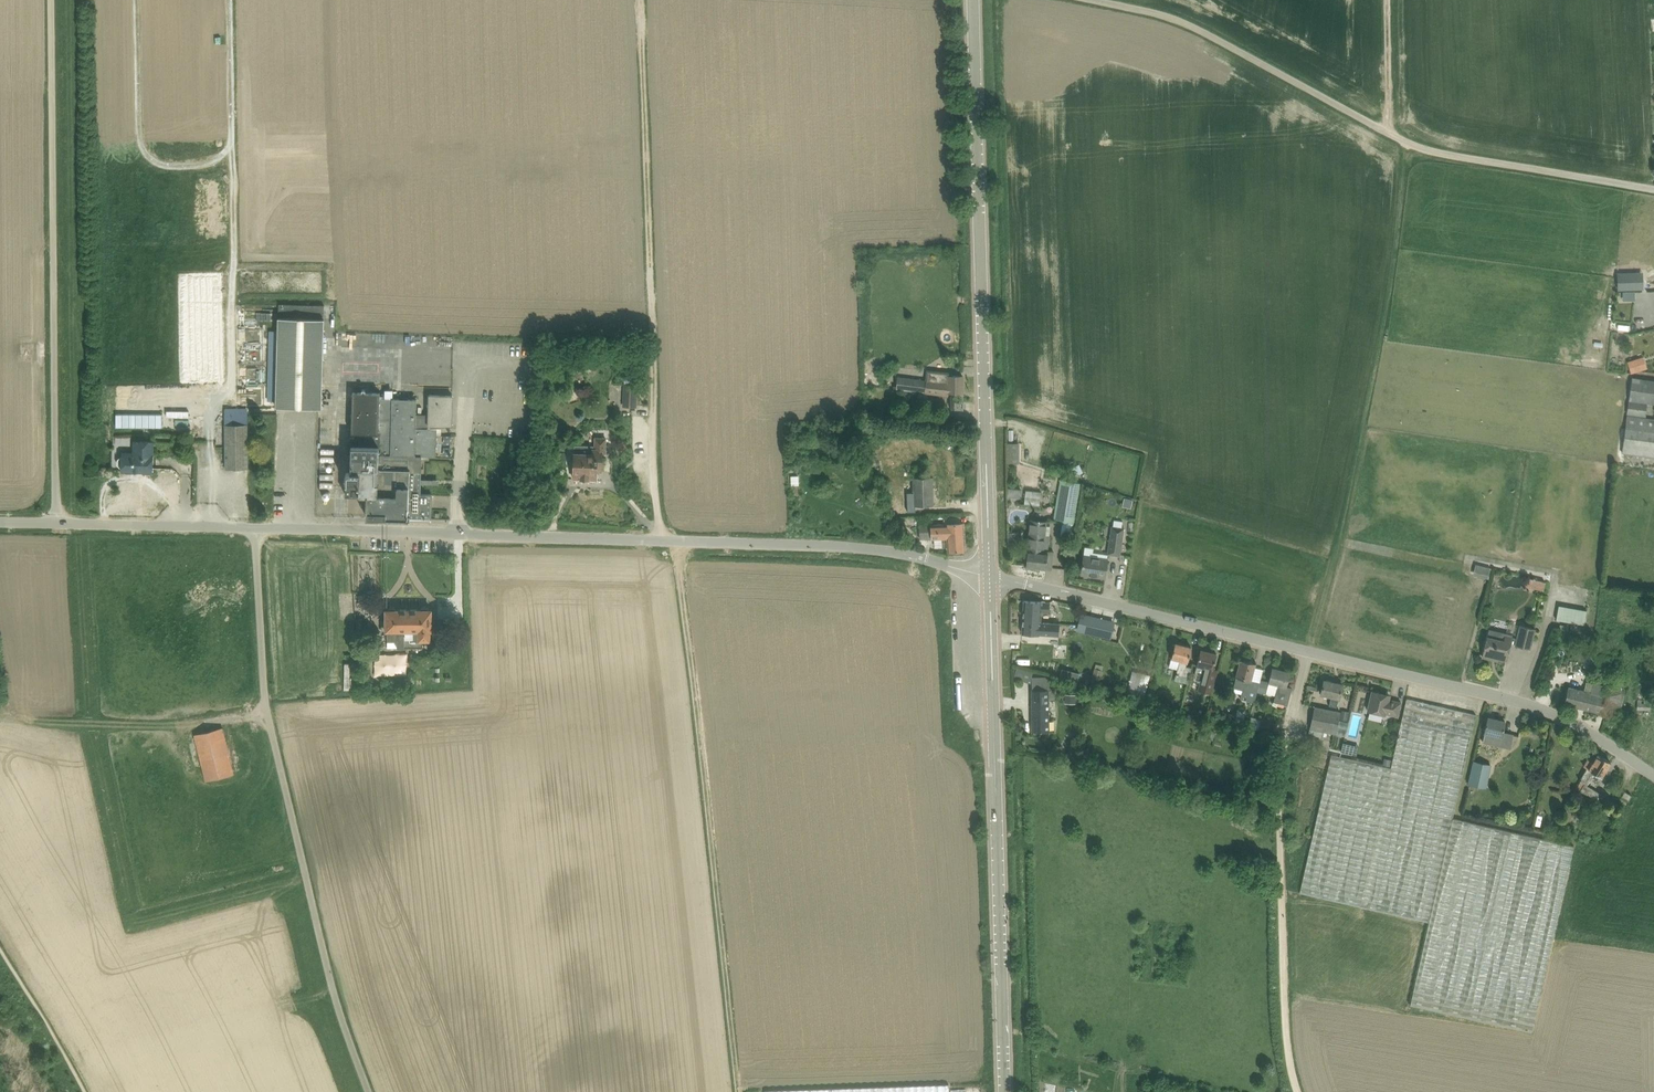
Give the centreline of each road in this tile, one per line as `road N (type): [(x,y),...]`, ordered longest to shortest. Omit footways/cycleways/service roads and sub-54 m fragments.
road 1 (tertiary): [(990,577),(847,546),(255,527)]
road 2 (unclassified): [(369,1091),(334,994),(265,701),(255,527)]
road 3 (tertiary): [(990,577),(973,0)]
road 4 (track): [(738,1091),(679,541)]
road 5 (track): [(641,0),(653,457),(664,541)]
road 6 (track): [(51,0),(57,522)]
road 7 (track): [(1407,143),(1347,521),(1310,652)]
road 8 (tertiary): [(1005,1091),(990,577)]
road 9 (unclassified): [(1653,775),(1590,729),(1519,703),(1310,652)]
road 10 (unclassified): [(1310,652),(990,577)]
road 11 (track): [(210,440),(209,421),(233,401),(232,138)]
road 12 (unclassified): [(1653,188),(1443,154),(1389,132)]
road 13 (tertiary): [(255,527),(0,522)]
road 14 (track): [(137,0),(145,153),(170,166),(200,165),(228,148)]
road 15 (unclassified): [(1281,890),(1281,762),(1310,652)]
road 16 (track): [(1297,1091),(1284,1034),(1281,890)]
road 17 (track): [(232,138),(230,0)]
road 18 (track): [(1389,132),(1388,0)]

